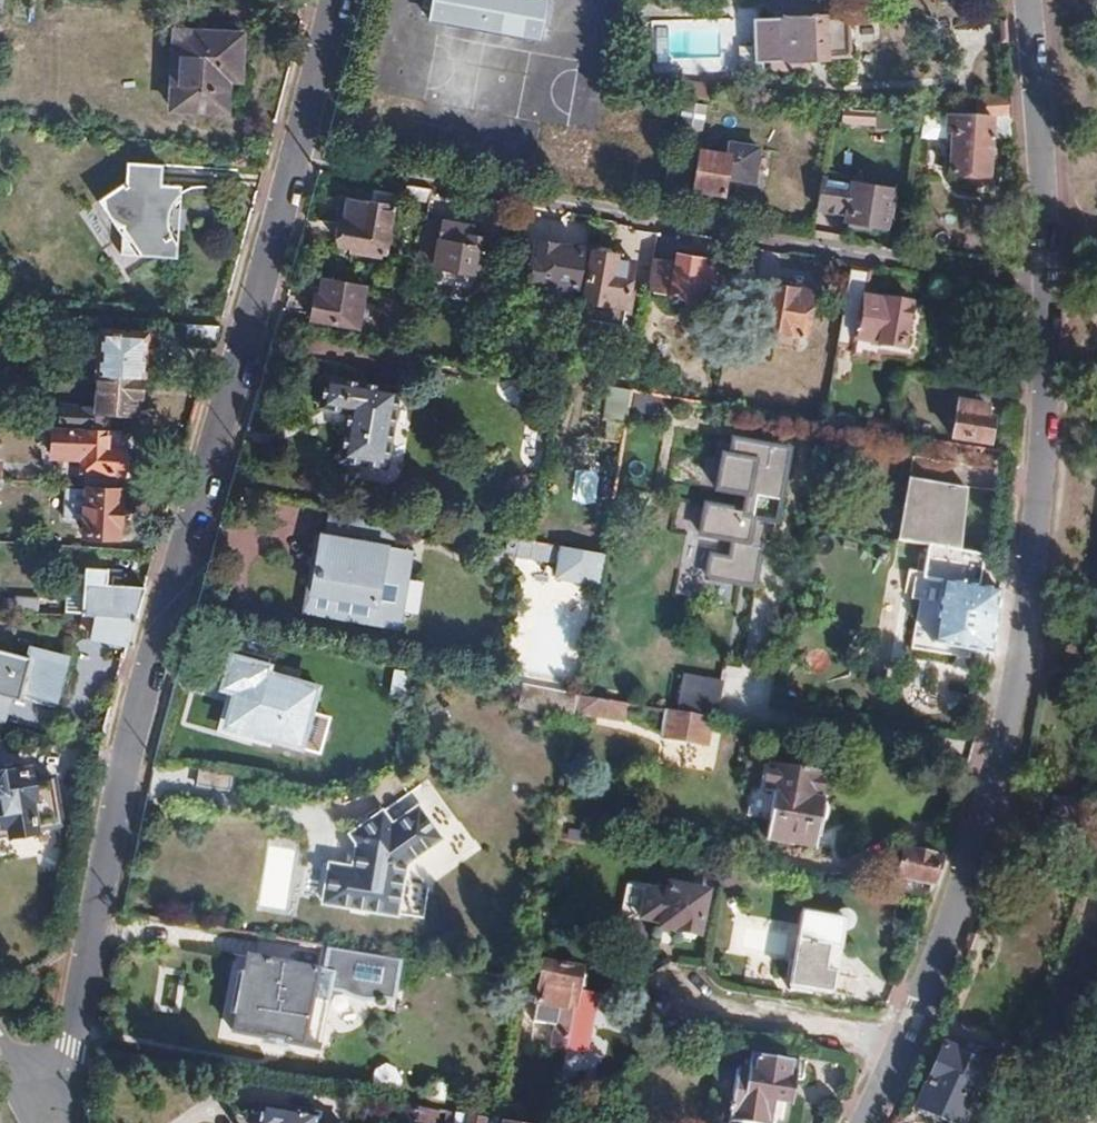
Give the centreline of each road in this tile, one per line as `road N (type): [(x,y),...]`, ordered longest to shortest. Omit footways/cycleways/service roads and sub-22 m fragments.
road 1 (residential): [(35,1104),(71,1045),(136,718),(294,155)]
road 2 (residential): [(1047,277),(1047,442),(1032,608),(984,817),(905,1045)]
road 3 (residential): [(1047,277),(294,155)]
road 4 (residential): [(1030,0),(1047,277)]
road 5 (residential): [(905,1045),(731,1016)]
road 6 (residential): [(294,155),(332,0)]

